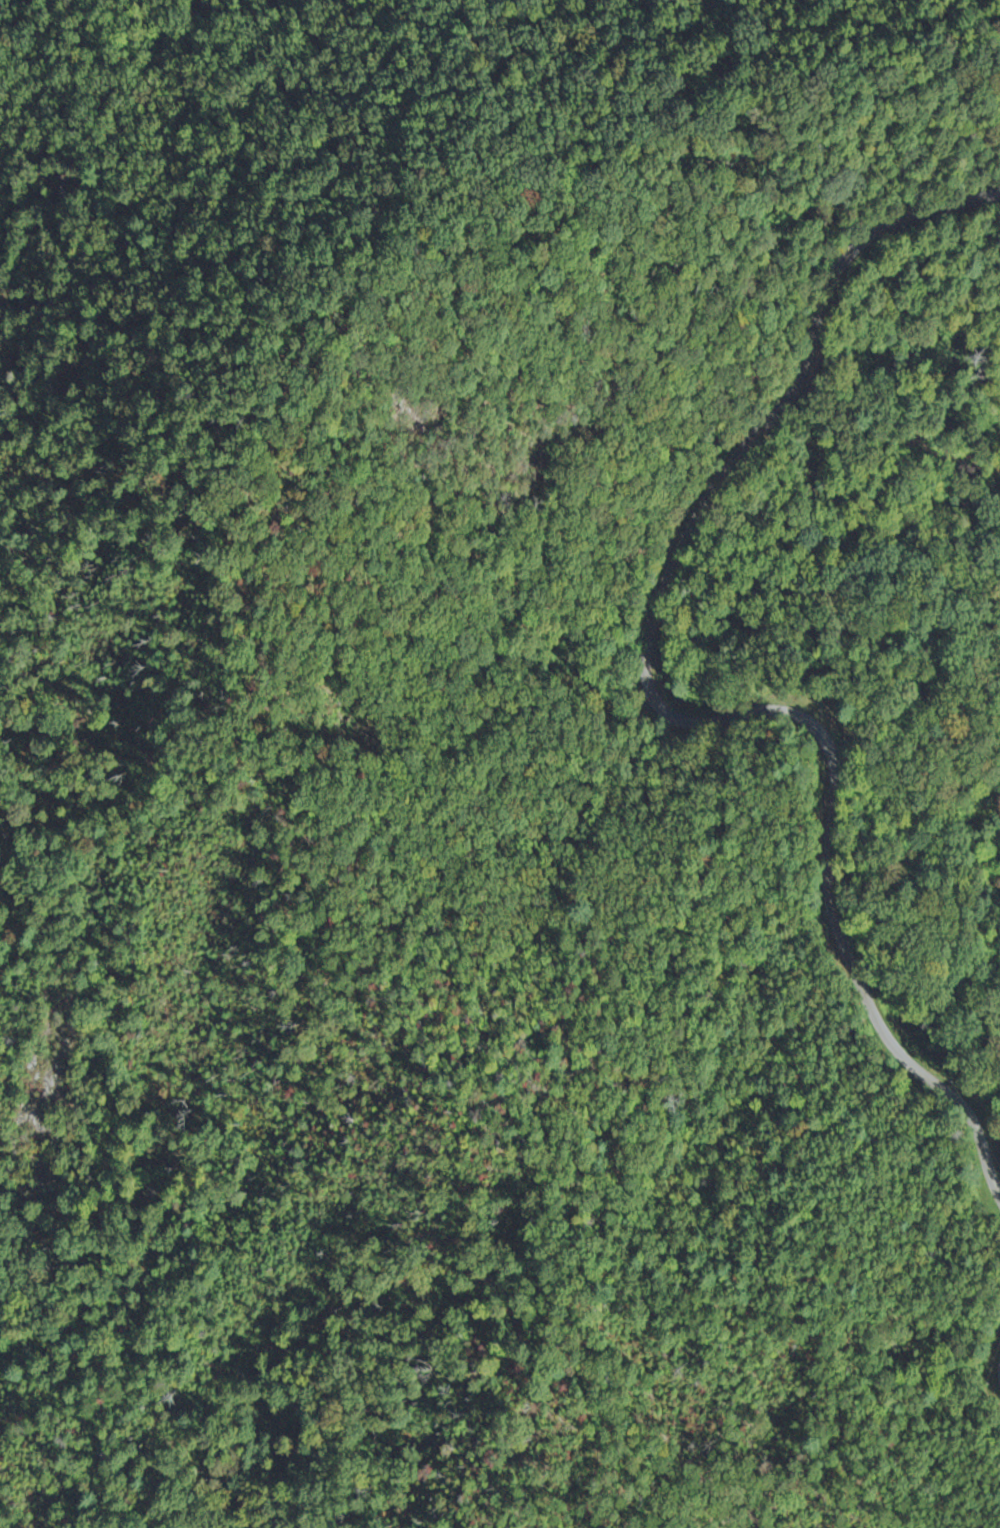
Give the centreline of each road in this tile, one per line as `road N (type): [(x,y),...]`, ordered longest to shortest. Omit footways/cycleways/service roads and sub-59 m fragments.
road 1 (tertiary): [(999,1196),(975,1127),(945,1089),(892,1046),(855,973),(833,882),(841,787),(831,739),(814,721),(767,710),(680,716),(660,693),(655,662),(667,606),(693,546),(741,463),(804,387),(849,267),(889,228),(999,194)]

